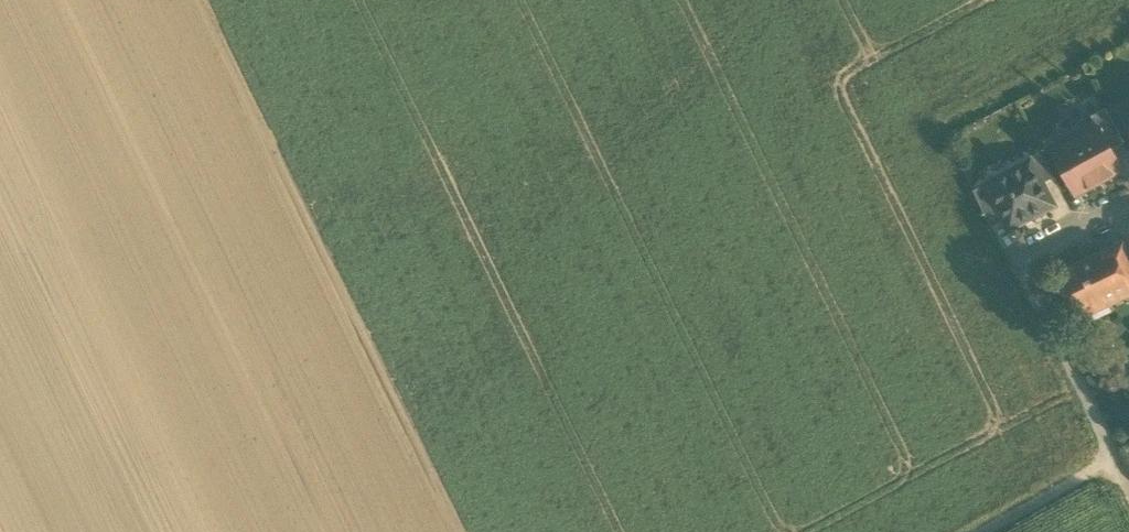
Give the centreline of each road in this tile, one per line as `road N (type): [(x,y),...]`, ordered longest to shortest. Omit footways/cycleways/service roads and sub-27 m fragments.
road 1 (residential): [(1114,455),(1024,266),(1128,209)]
road 2 (track): [(972,531),(1114,455),(1128,485)]

